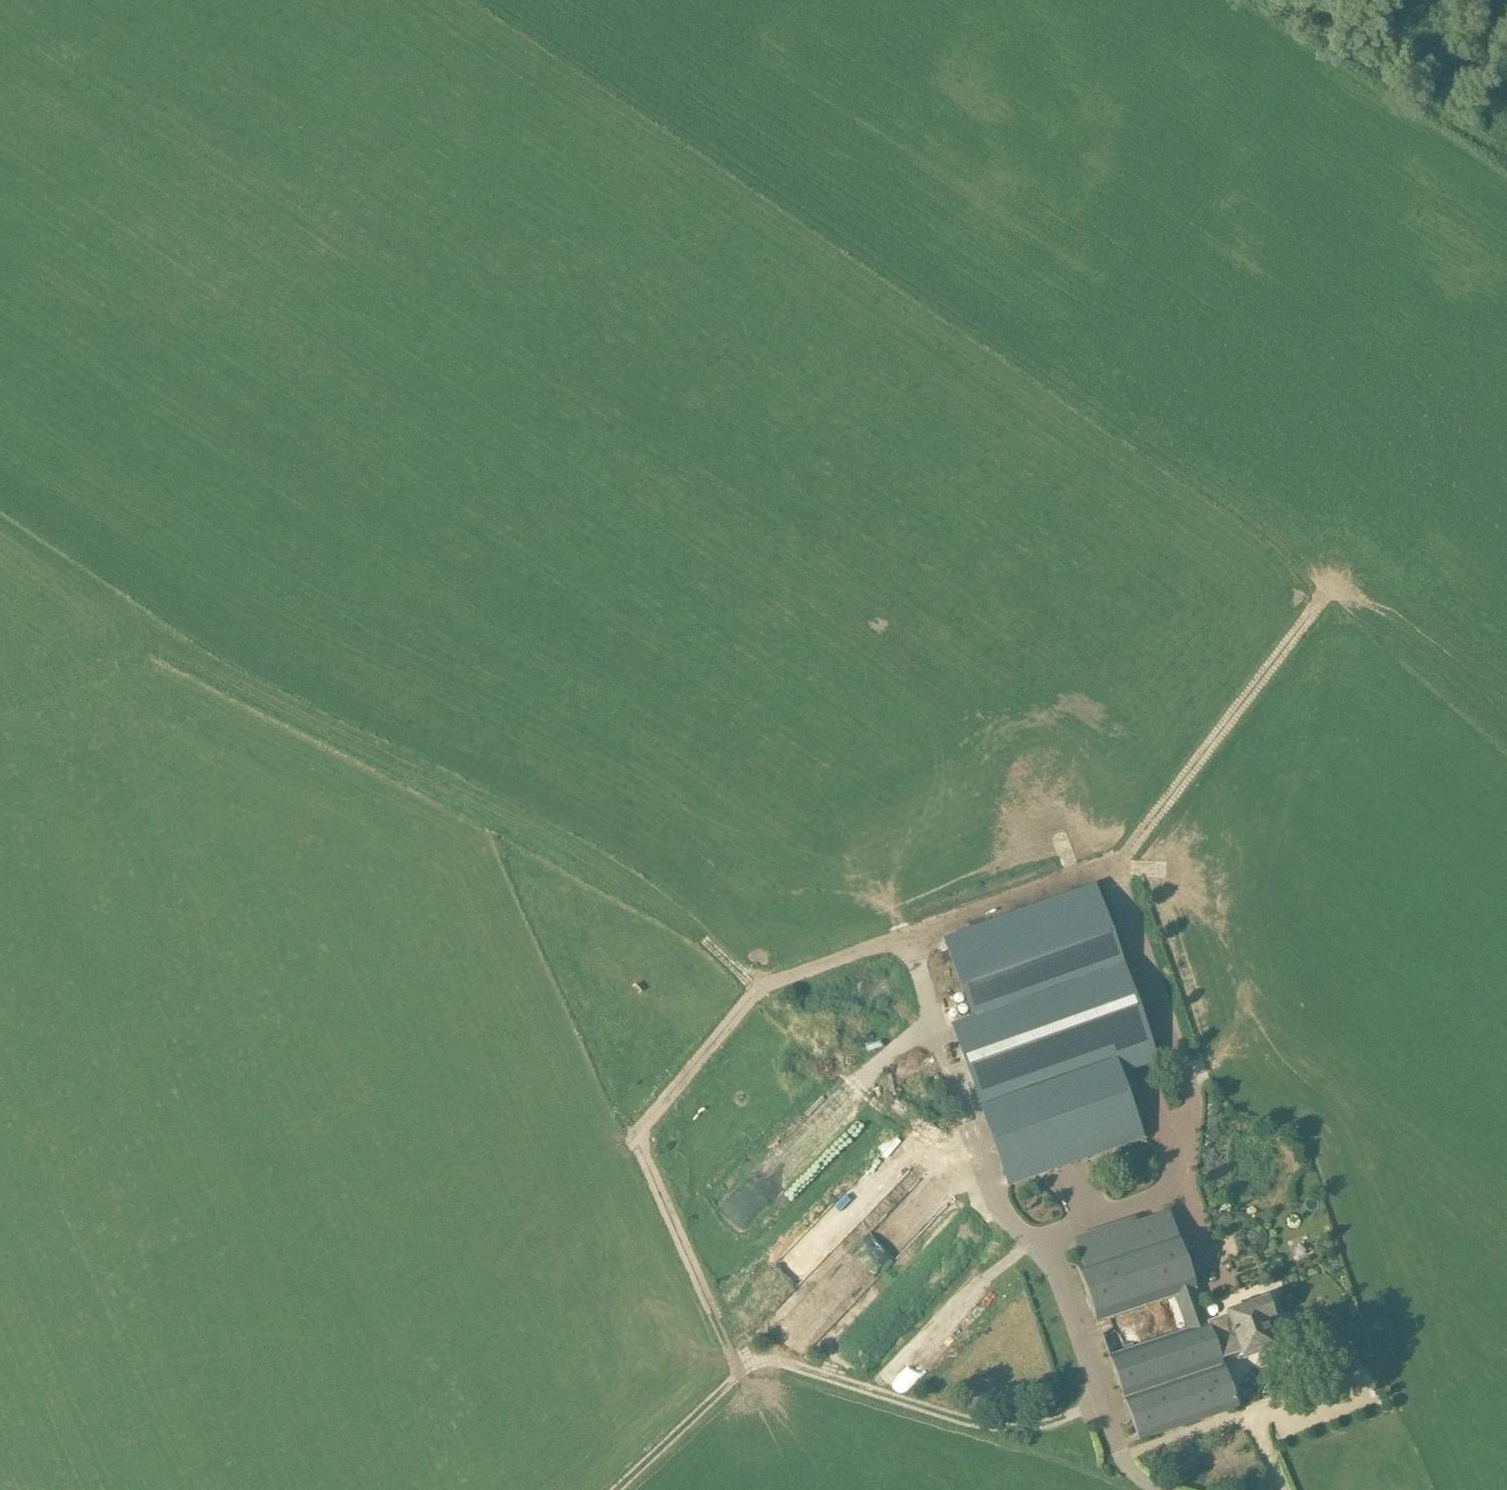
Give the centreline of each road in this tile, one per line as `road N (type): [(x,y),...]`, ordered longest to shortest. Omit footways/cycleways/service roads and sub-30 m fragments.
road 1 (track): [(1322,598),(1119,858),(764,987),(646,1123),(643,1155),(735,1363),(749,1366),(617,1489)]
road 2 (track): [(764,987),(651,898),(573,850),(170,651)]
road 3 (track): [(749,1366),(792,1365),(1001,1428),(1103,1406)]

